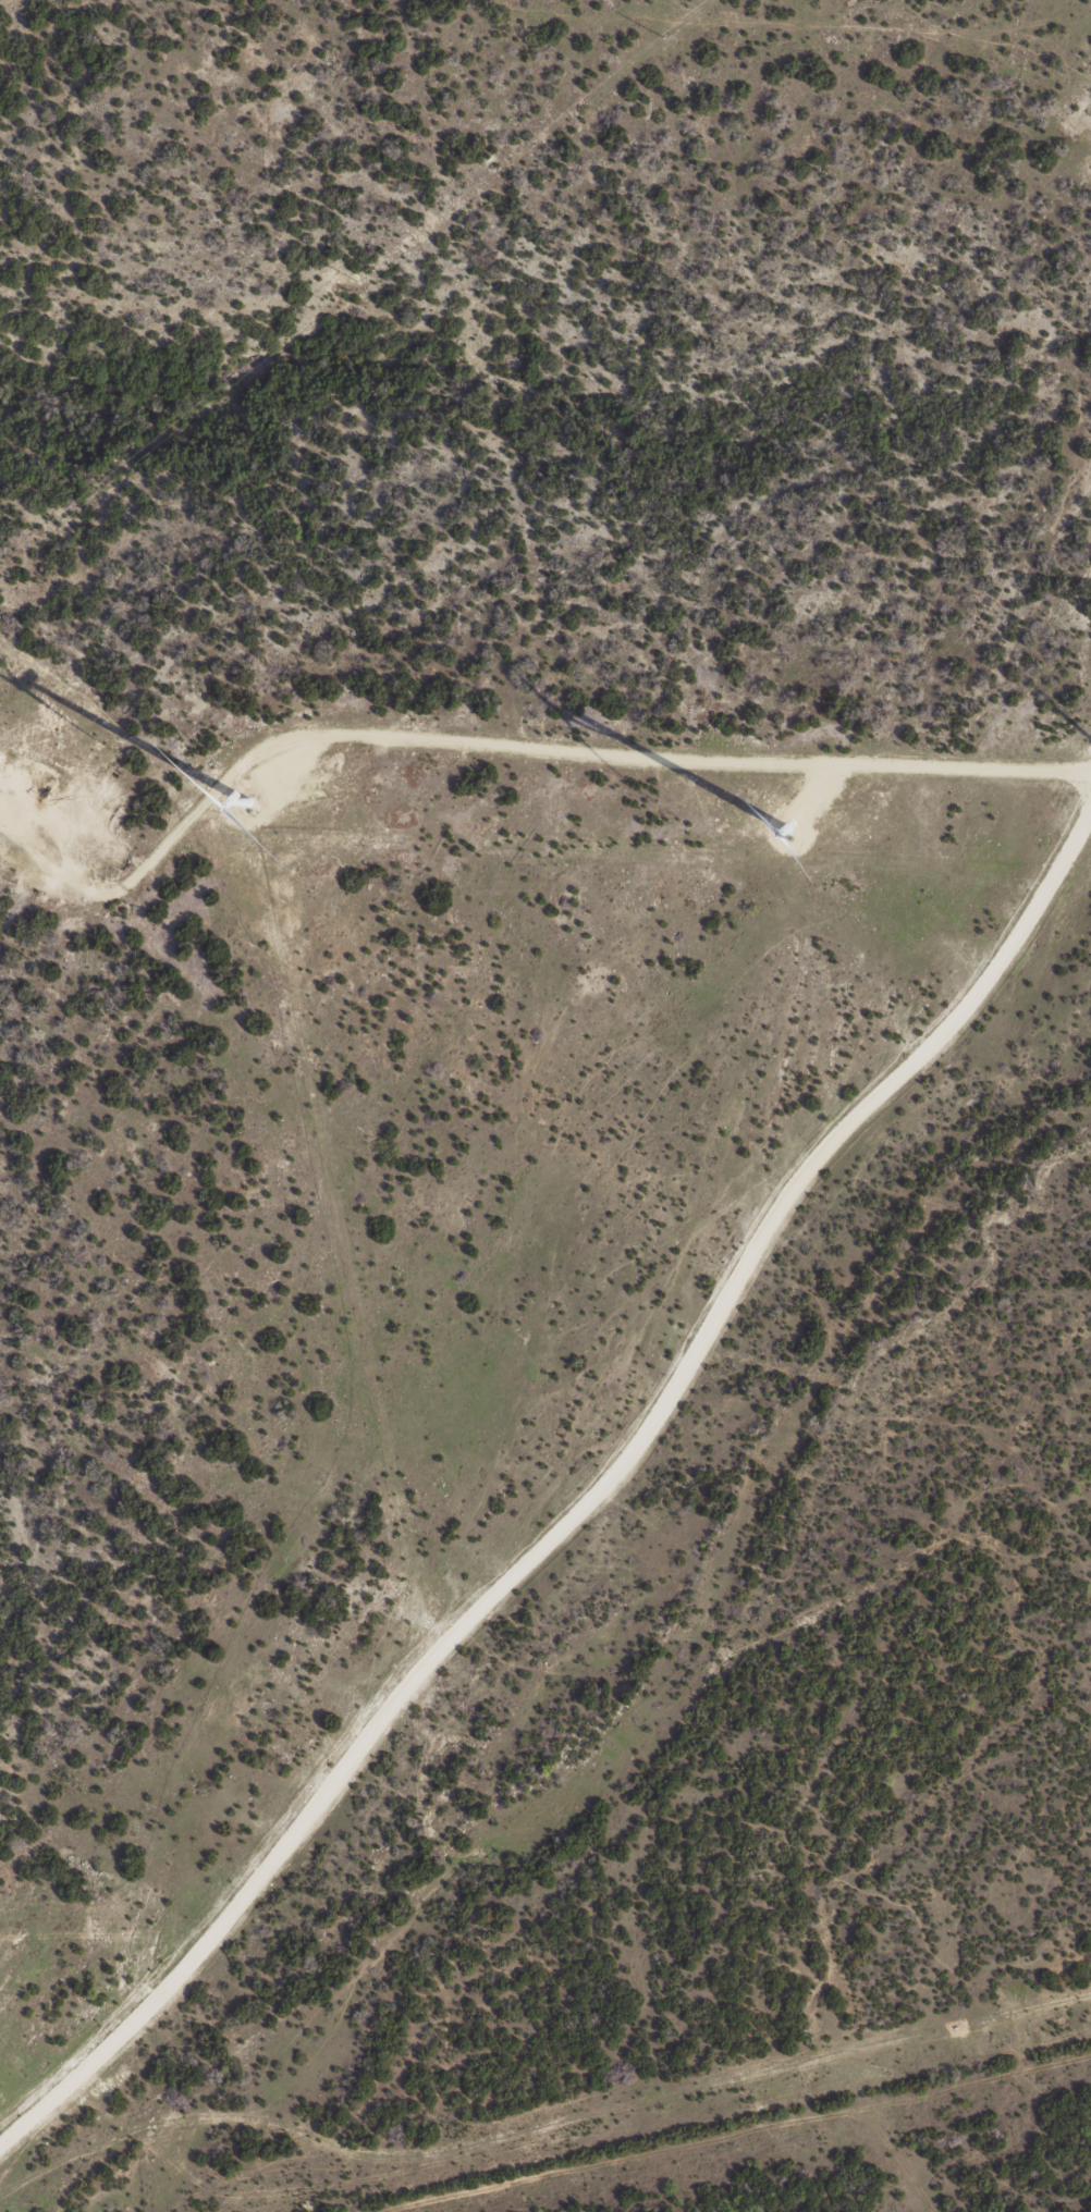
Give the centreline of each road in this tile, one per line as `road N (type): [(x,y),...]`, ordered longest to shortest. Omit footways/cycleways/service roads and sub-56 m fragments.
road 1 (residential): [(0,2143),(113,2043),(240,1905),(401,1699),(609,1501),(792,1191),(1000,958),(1090,803)]

